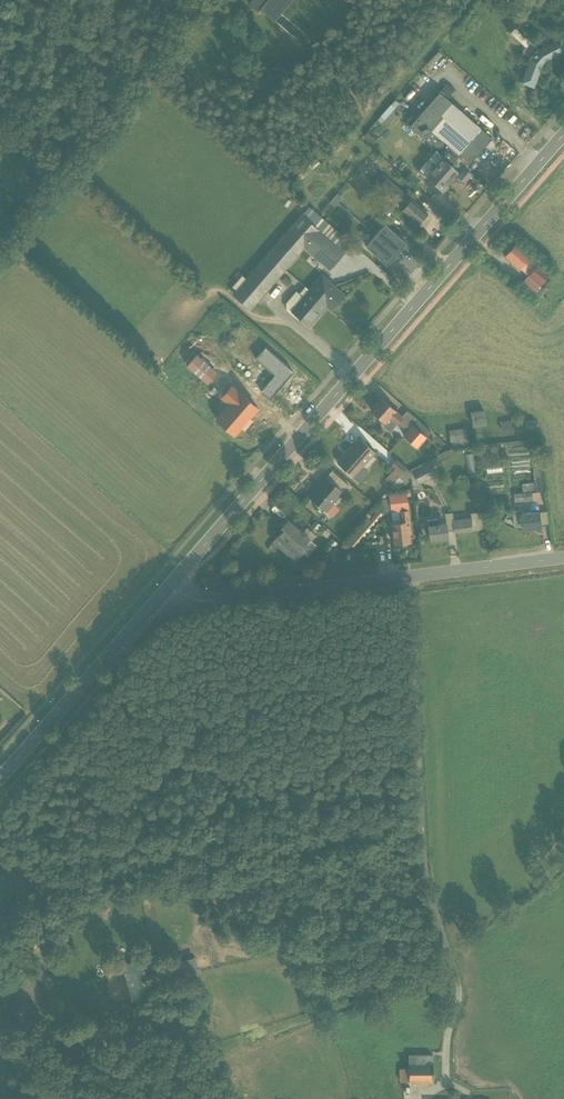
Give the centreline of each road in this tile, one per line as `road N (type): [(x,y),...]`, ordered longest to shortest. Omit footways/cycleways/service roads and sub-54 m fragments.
road 1 (primary): [(563,134),(168,587)]
road 2 (tertiary): [(563,558),(208,601),(168,587)]
road 3 (primary): [(168,587),(0,779)]

